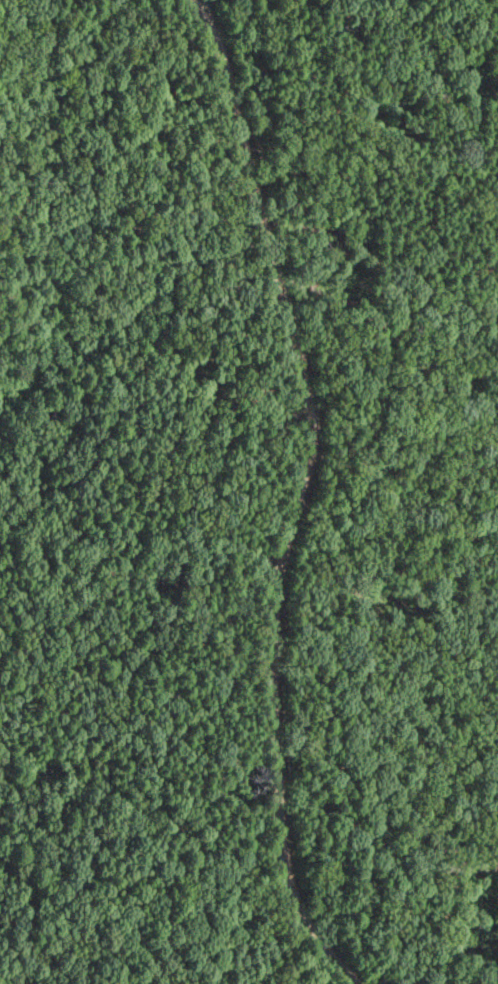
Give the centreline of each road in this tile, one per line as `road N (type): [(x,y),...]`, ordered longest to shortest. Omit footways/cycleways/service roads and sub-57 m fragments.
road 1 (residential): [(355,983),(309,929),(285,870),(273,617),(302,487),(308,405),(229,78),(213,30),(192,0)]

